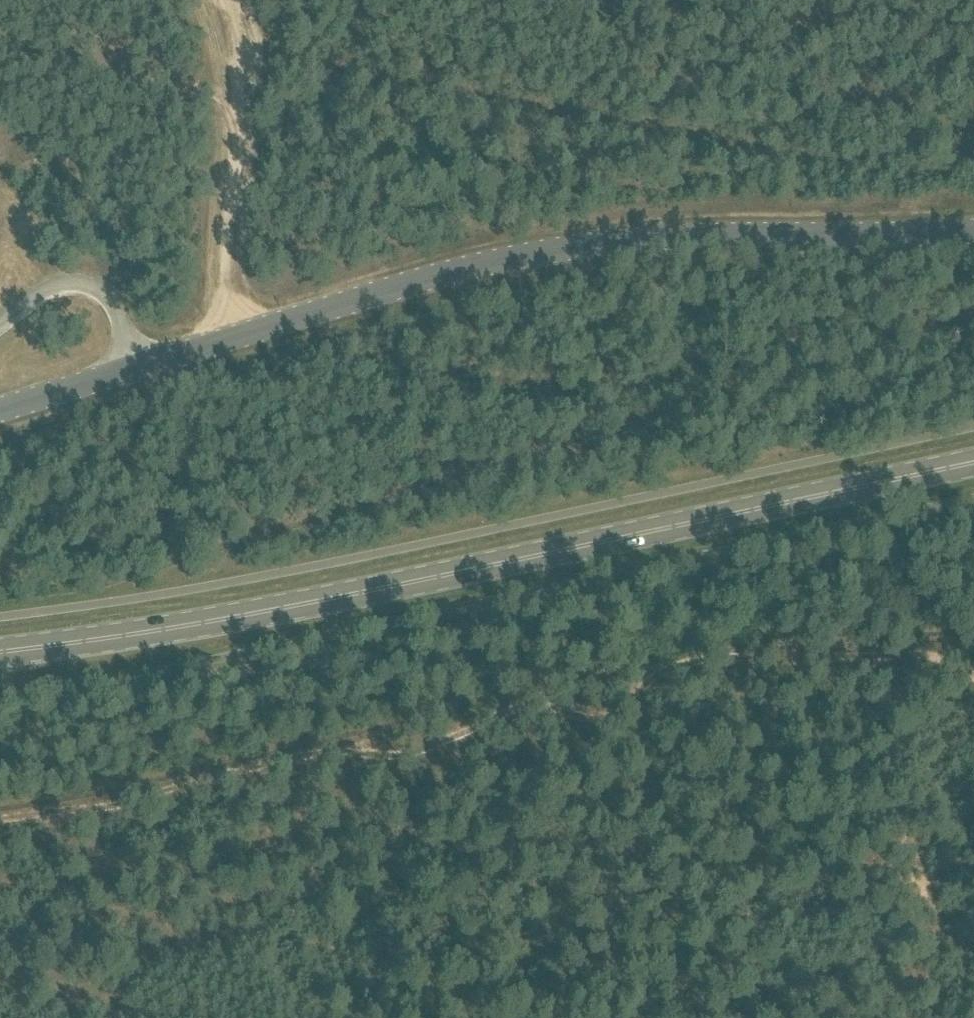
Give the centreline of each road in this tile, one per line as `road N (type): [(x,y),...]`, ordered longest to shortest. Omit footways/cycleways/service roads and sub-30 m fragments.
road 1 (track): [(973,674),(928,649),(843,633),(0,820)]
road 2 (primary): [(0,650),(291,606),(973,463)]

